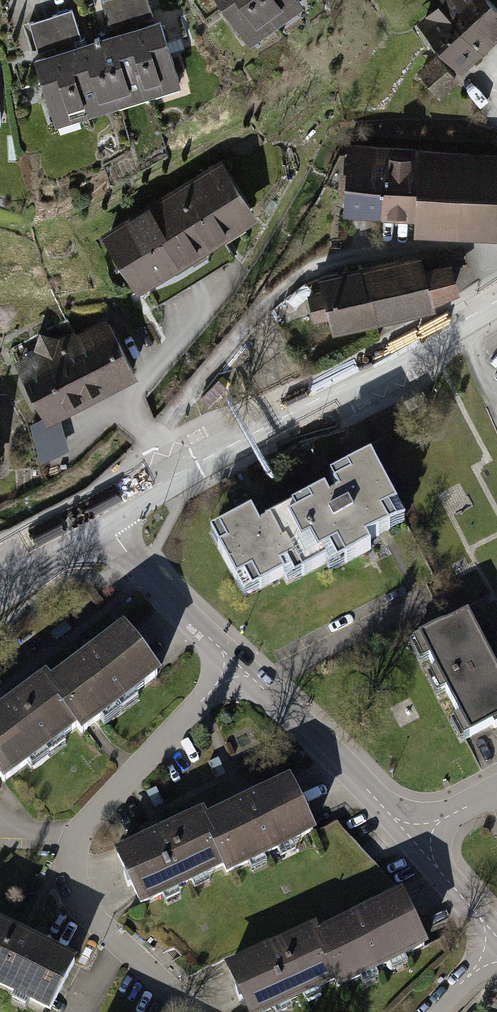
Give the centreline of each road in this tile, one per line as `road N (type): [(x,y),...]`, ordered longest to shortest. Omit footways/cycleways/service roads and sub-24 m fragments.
road 1 (residential): [(234,663),(87,823),(69,868),(91,917),(192,1011)]
road 2 (secondary): [(496,301),(103,517)]
road 3 (residential): [(234,663),(410,834)]
road 4 (residential): [(103,517),(156,588),(234,663)]
road 5 (residential): [(410,834),(496,939)]
road 6 (secondary): [(0,601),(77,551),(103,517)]

